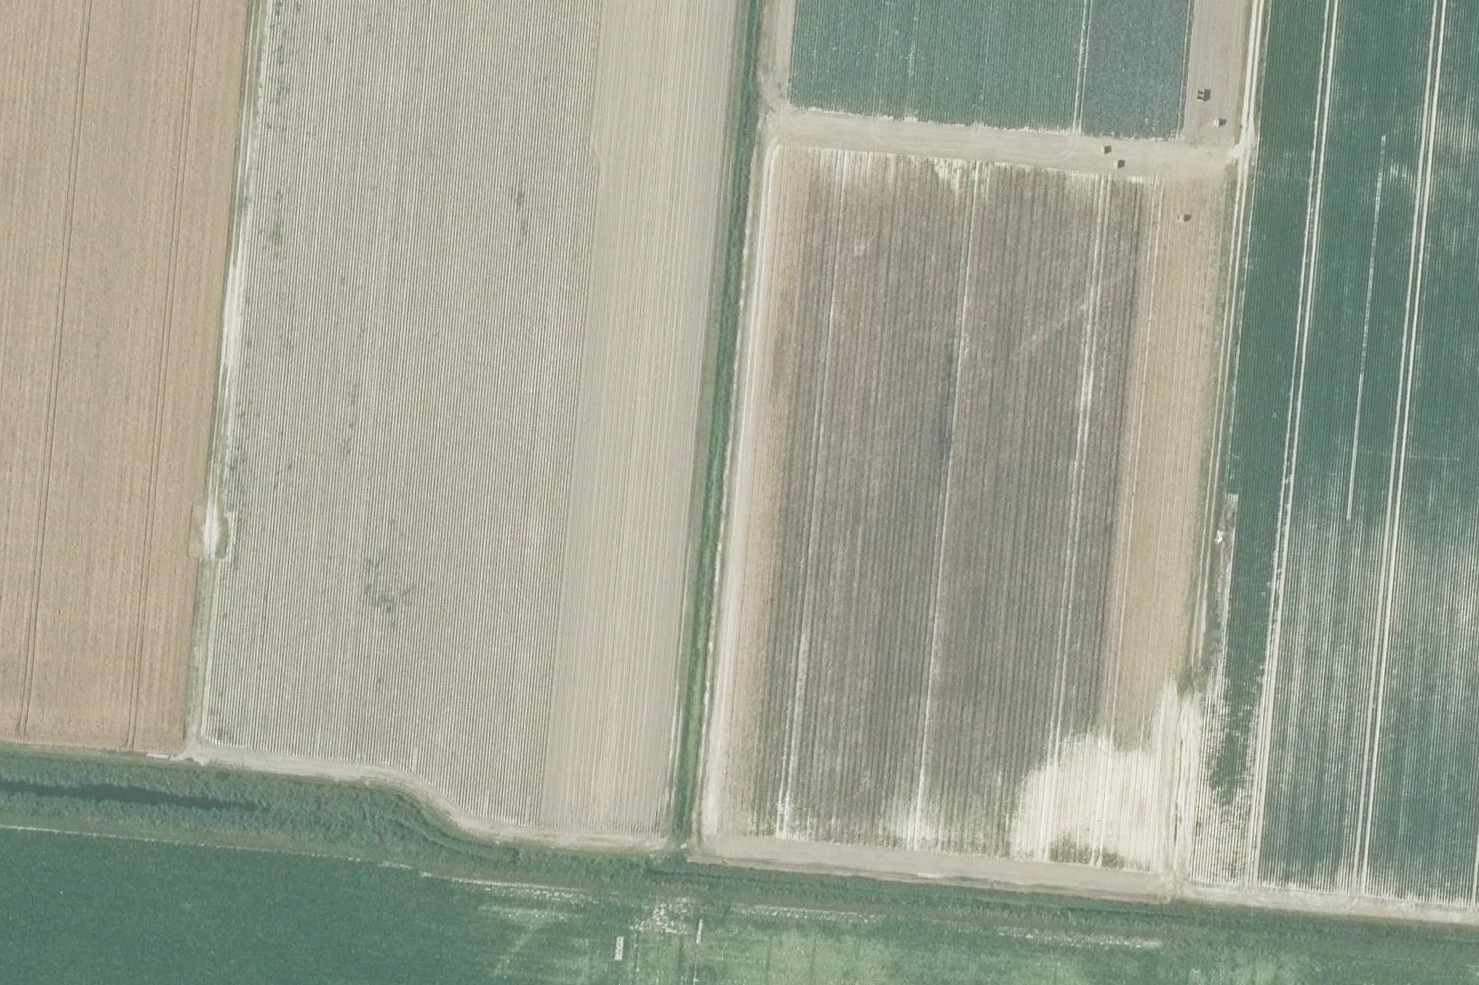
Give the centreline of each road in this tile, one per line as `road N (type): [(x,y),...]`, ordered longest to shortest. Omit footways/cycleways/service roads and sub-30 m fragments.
road 1 (track): [(206,542),(257,0)]
road 2 (track): [(1228,296),(1255,0)]

